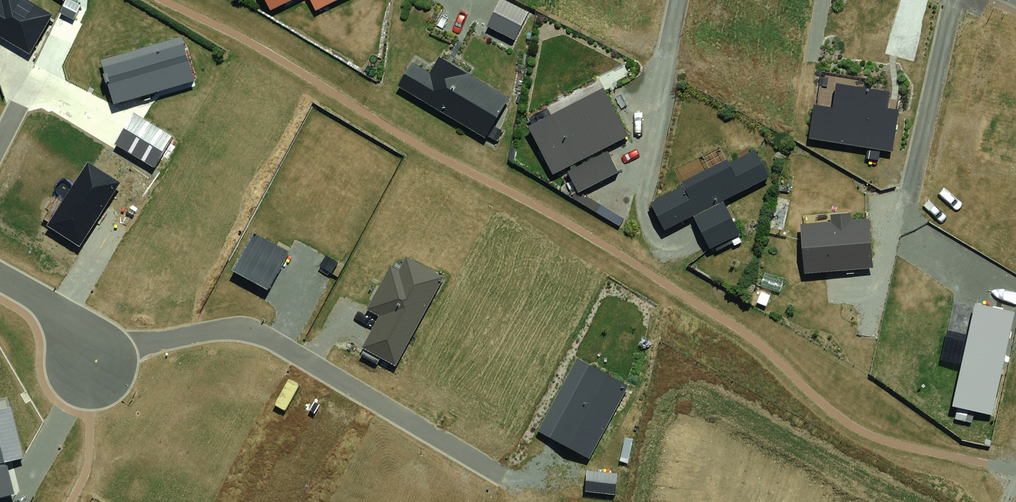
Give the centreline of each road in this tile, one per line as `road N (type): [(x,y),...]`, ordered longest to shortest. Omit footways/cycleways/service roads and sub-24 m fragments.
road 1 (residential): [(0,281),(74,323),(84,367)]

